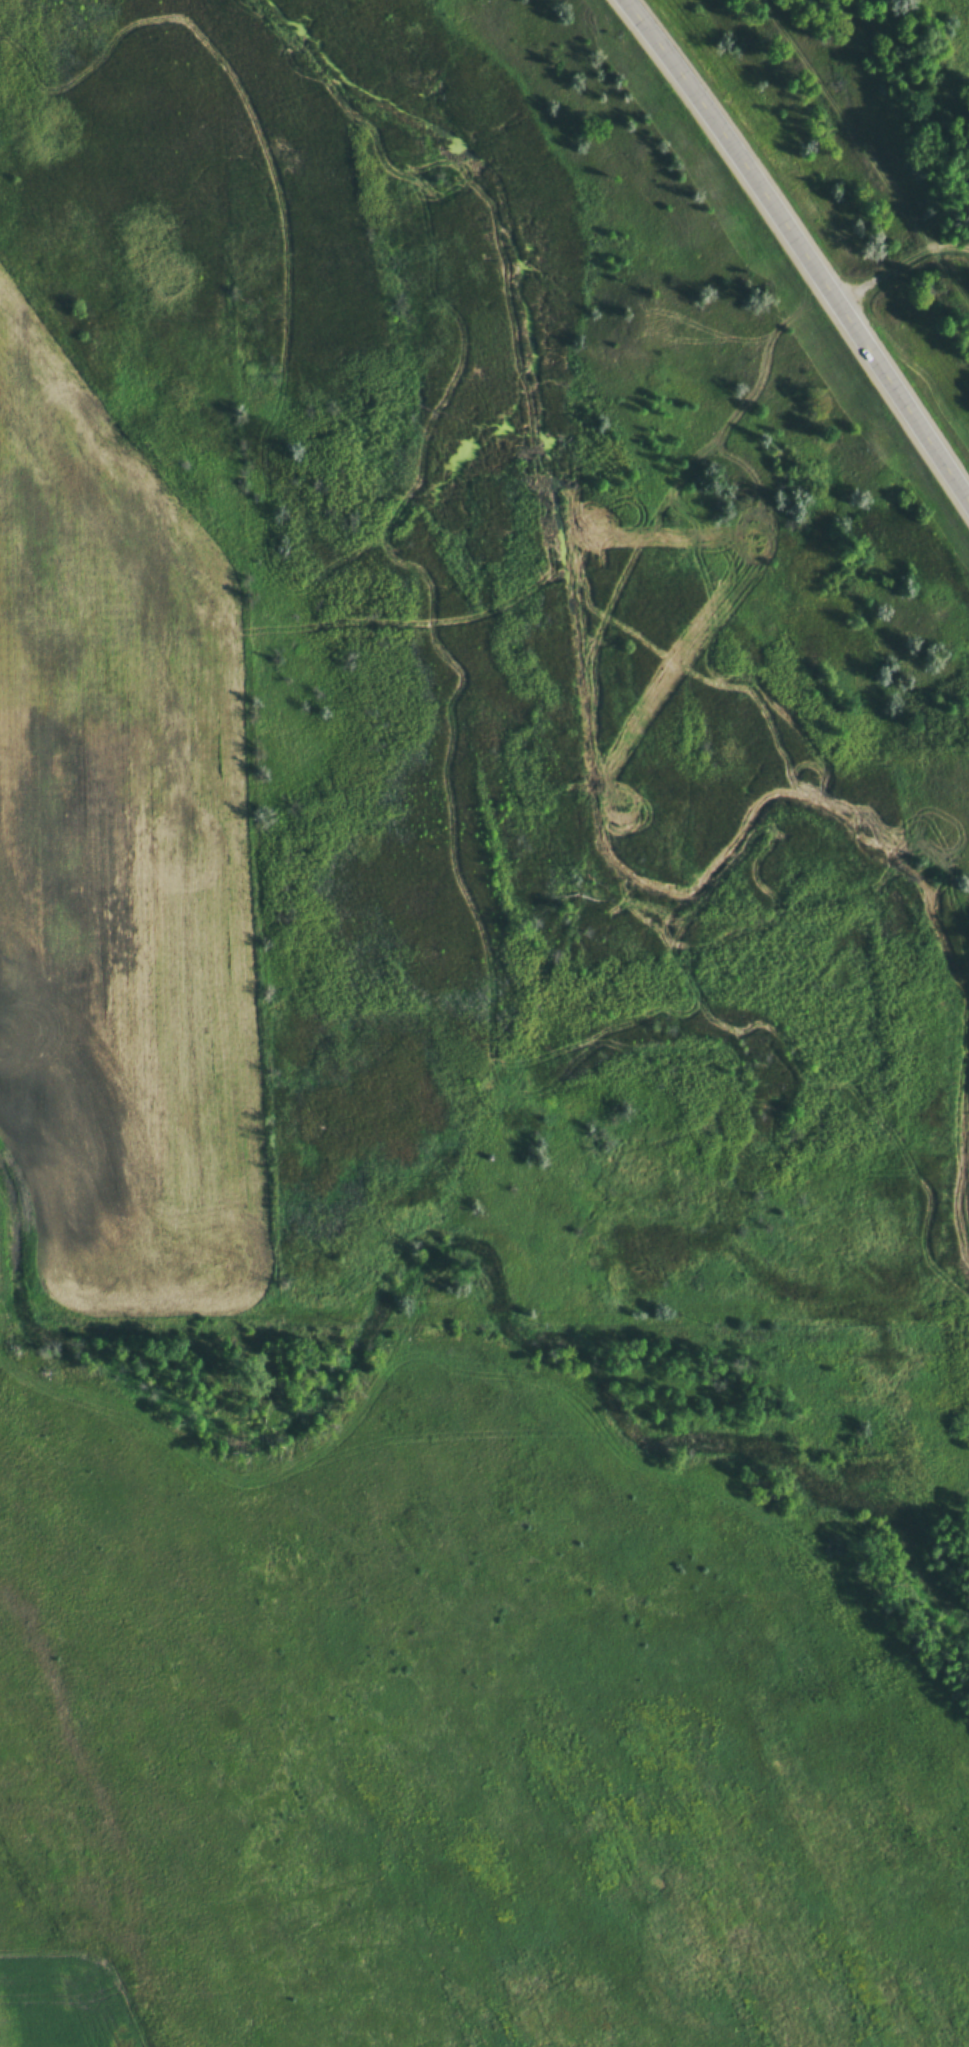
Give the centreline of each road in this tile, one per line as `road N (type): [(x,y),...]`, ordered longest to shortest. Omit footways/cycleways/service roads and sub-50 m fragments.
road 1 (primary): [(968,487),(634,0)]

